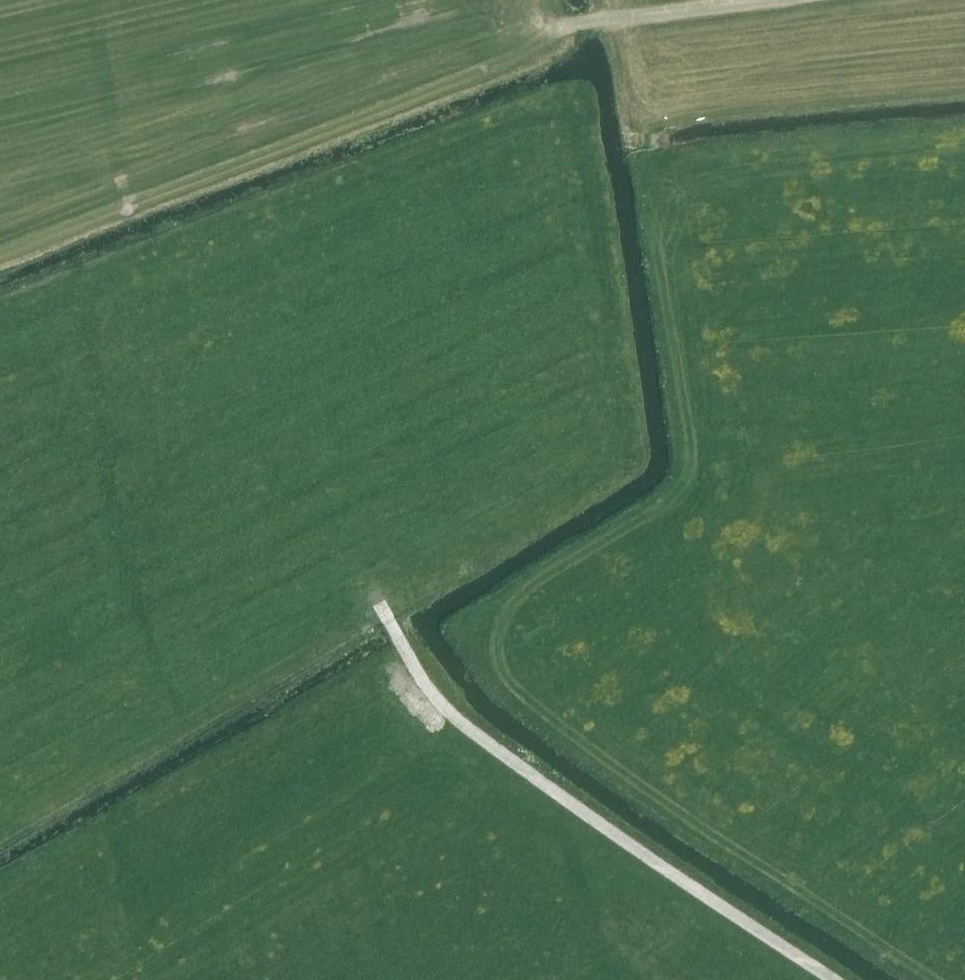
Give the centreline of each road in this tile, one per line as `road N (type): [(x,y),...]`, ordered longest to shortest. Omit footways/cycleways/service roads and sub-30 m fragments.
road 1 (track): [(379,603),(425,684),(467,726),(836,979)]
road 2 (track): [(565,25),(751,0)]

